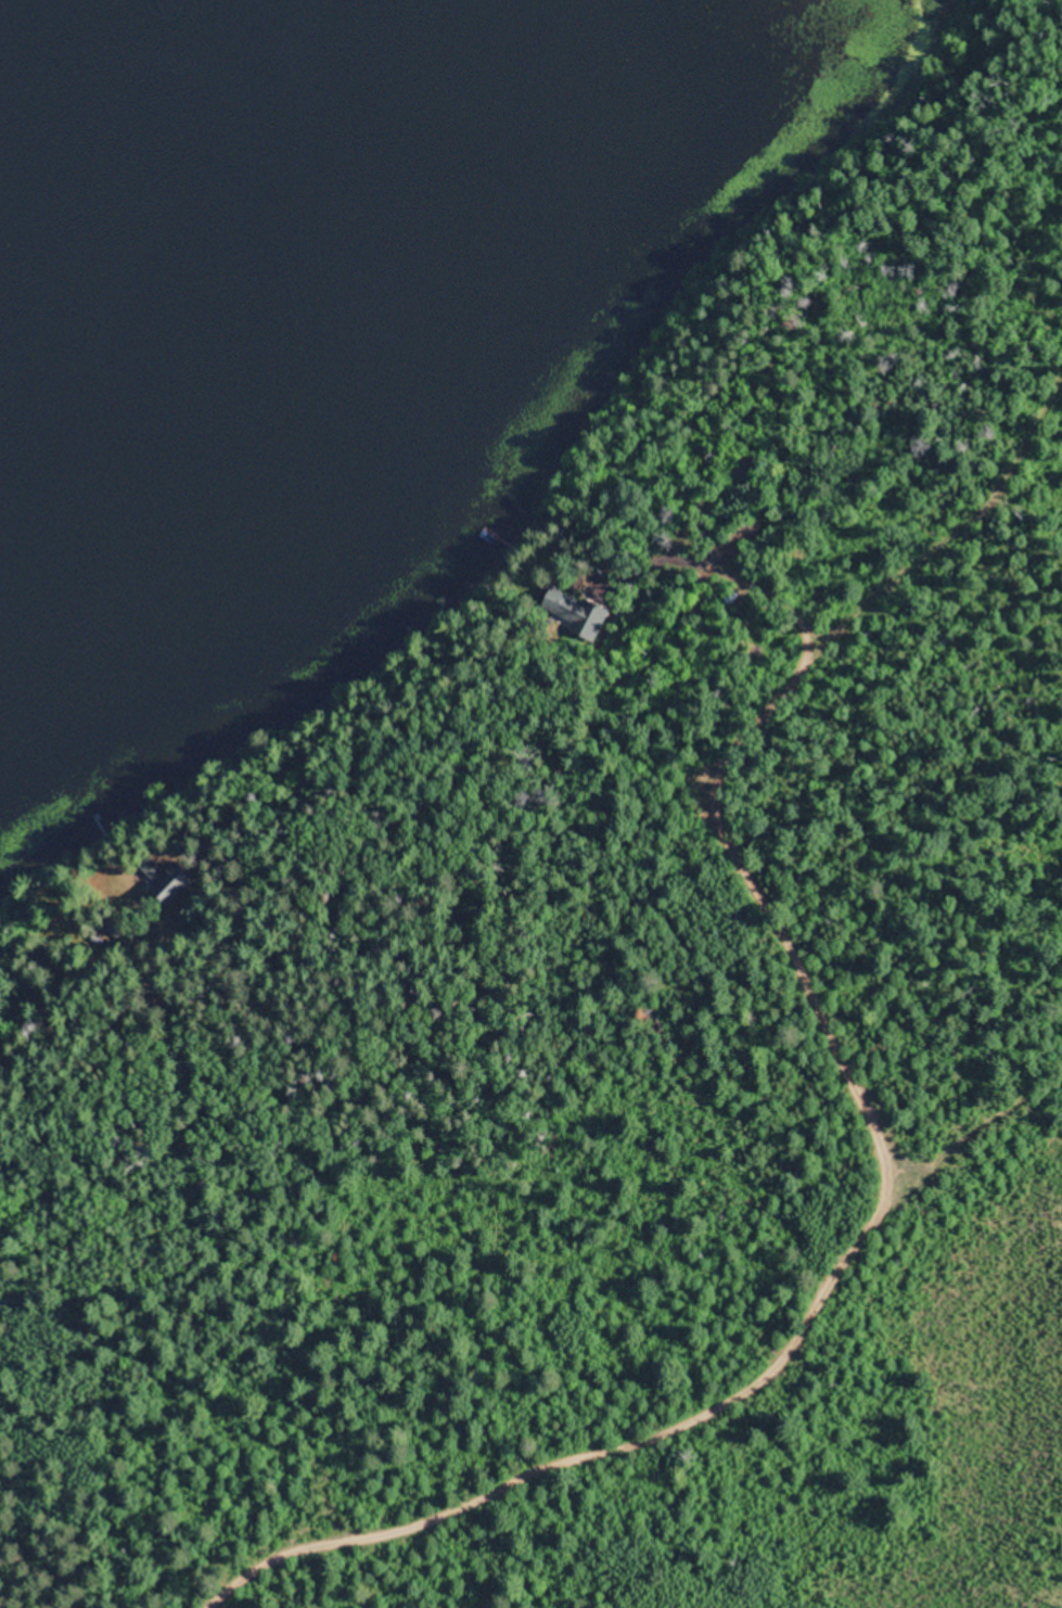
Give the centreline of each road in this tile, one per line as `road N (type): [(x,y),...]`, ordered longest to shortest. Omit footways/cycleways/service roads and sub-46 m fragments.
road 1 (track): [(0,1130),(543,1186),(709,1226),(848,1205),(855,1086),(709,767),(716,727),(955,487),(961,447),(987,427),(1047,254),(1061,244)]
road 2 (track): [(543,1186),(584,1046),(603,1033),(650,814),(709,767)]

